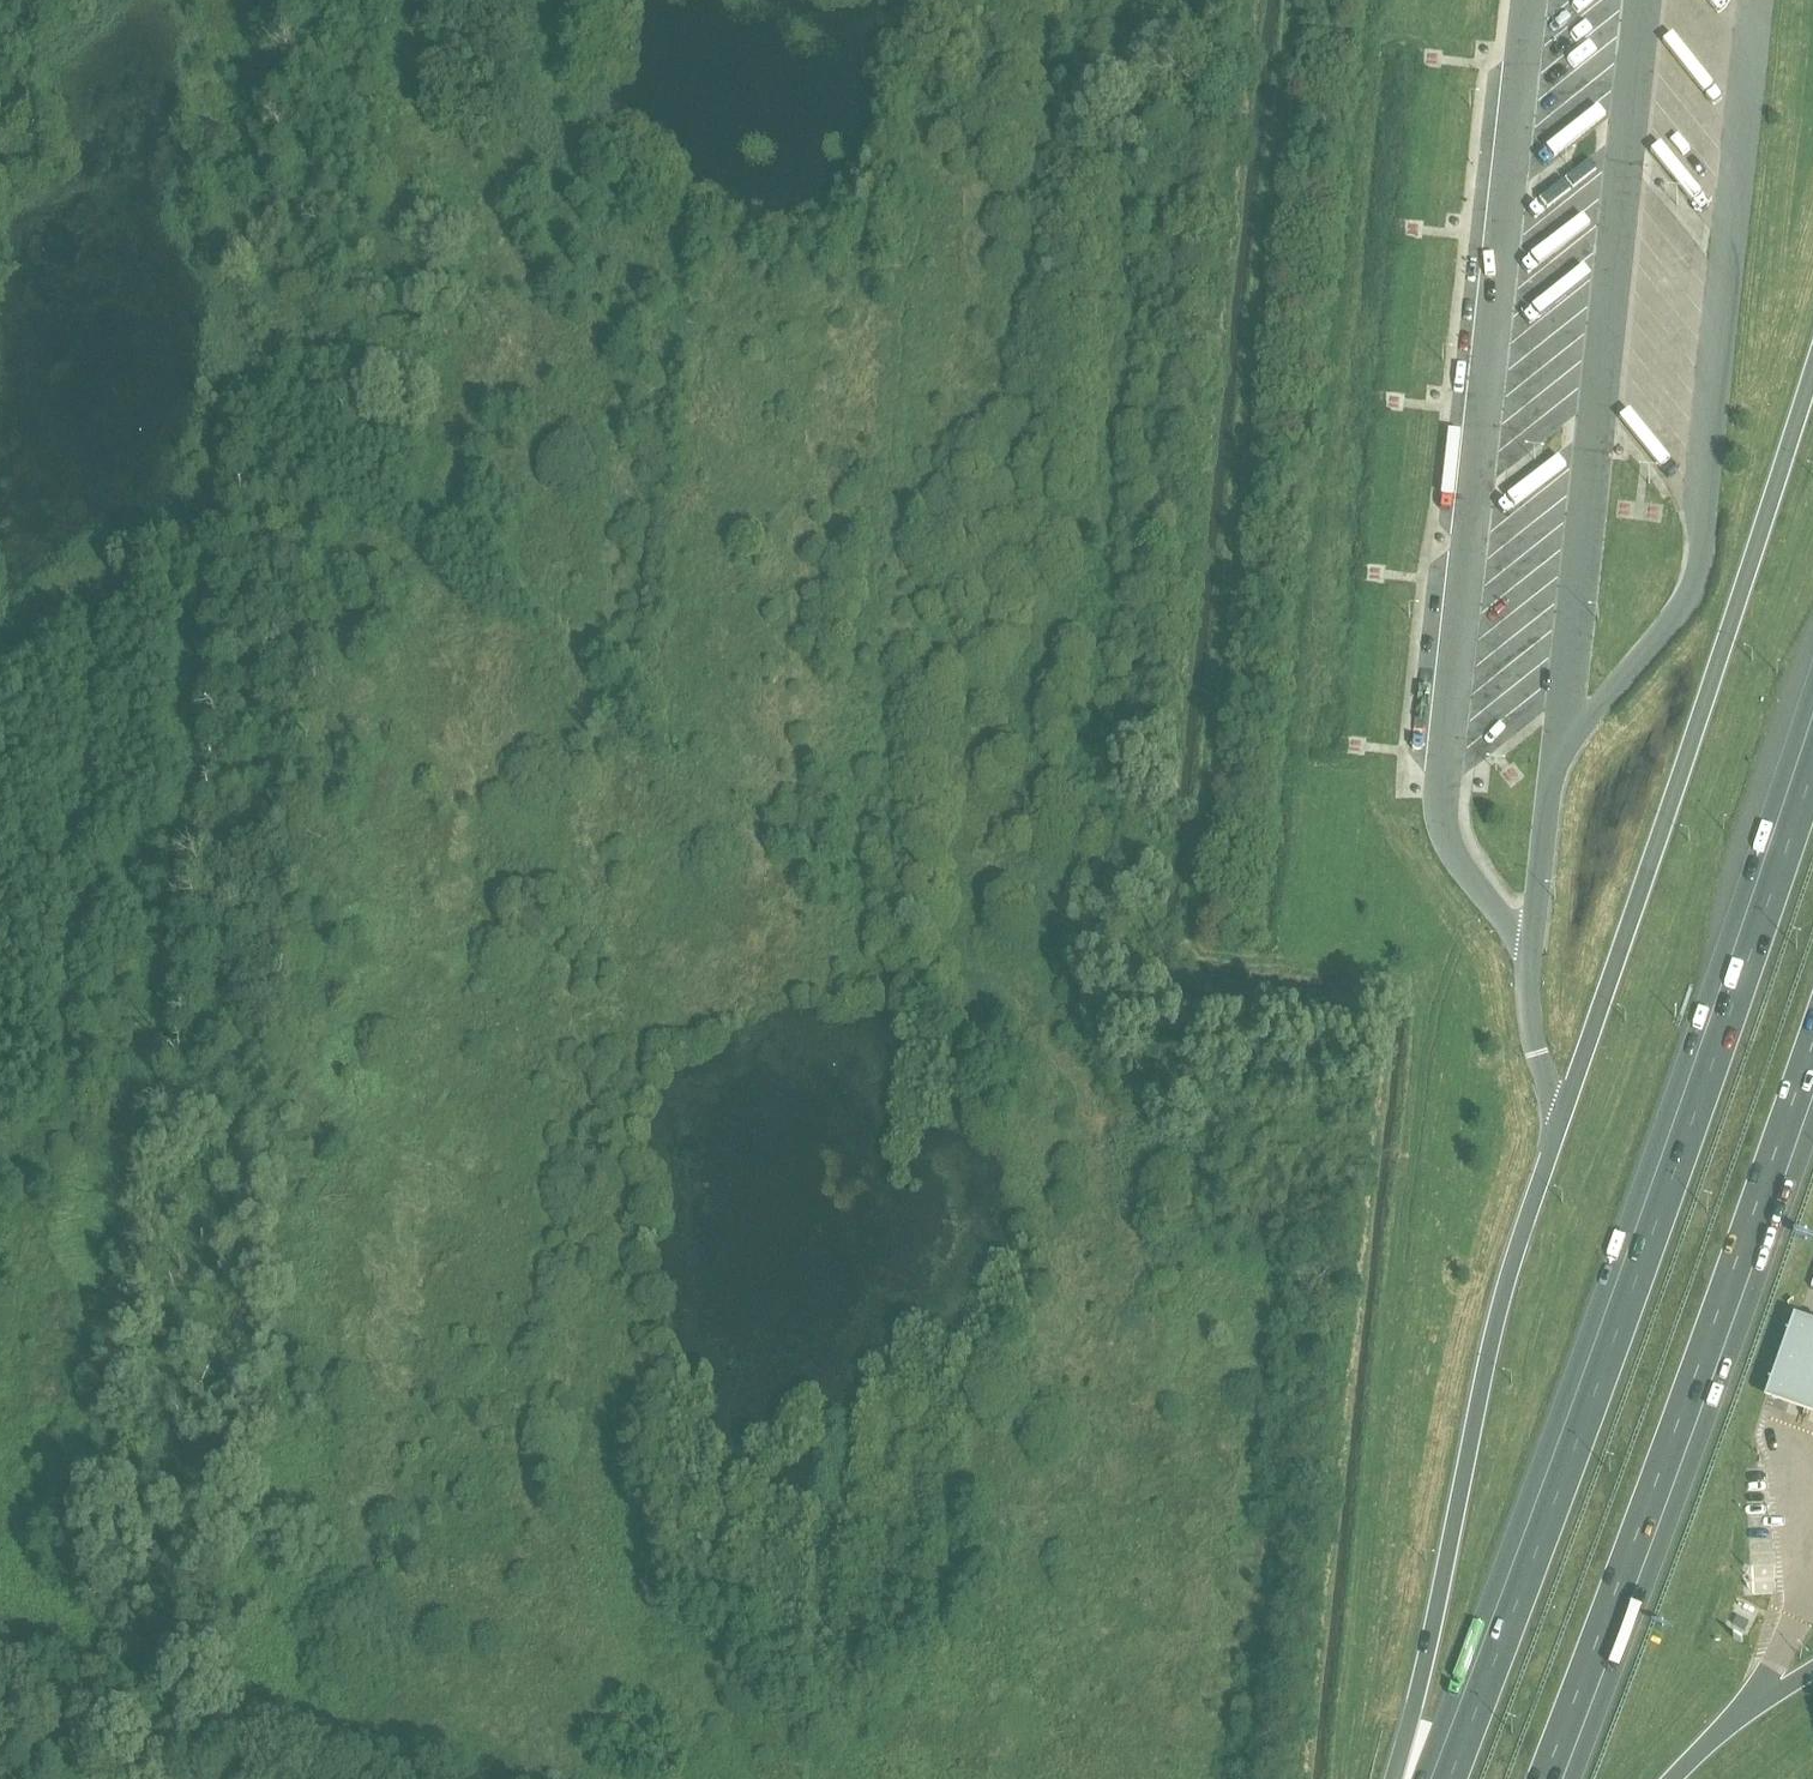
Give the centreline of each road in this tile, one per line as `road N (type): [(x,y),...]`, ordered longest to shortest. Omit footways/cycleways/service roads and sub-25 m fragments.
road 1 (motorway): [(1812,737),(1708,1056),(1439,1778)]
road 2 (motorway): [(1551,1778),(1812,1067)]
road 3 (motorway): [(1496,1330),(1418,1699),(1394,1778)]

